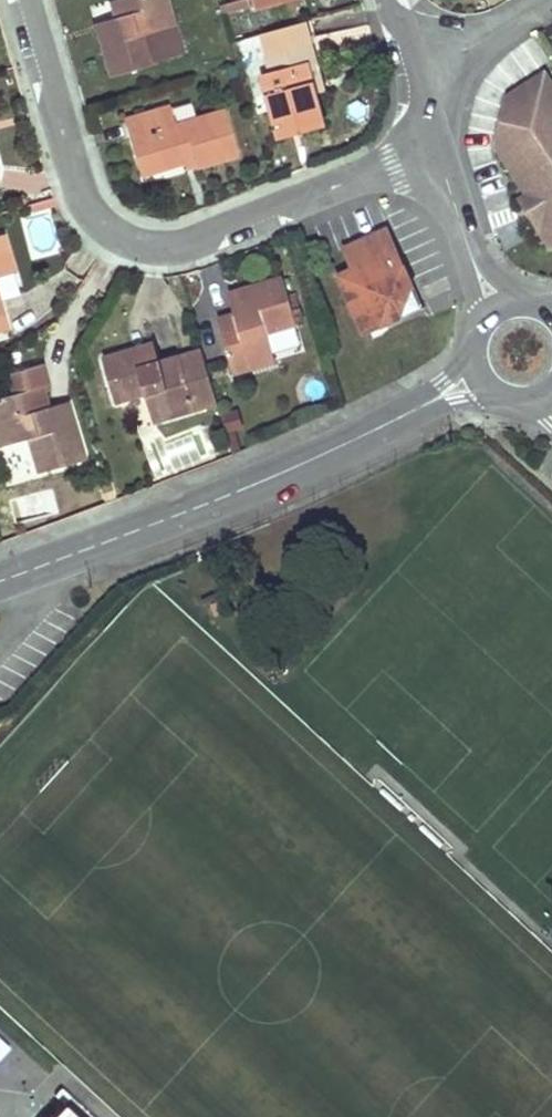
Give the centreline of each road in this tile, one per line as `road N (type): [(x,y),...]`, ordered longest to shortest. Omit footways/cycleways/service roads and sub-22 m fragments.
road 1 (residential): [(27,0),(86,197),(104,227),(129,243),(187,245),(436,145)]
road 2 (tertiary): [(0,582),(285,472),(407,413)]
road 3 (residential): [(413,69),(473,47),(551,0)]

